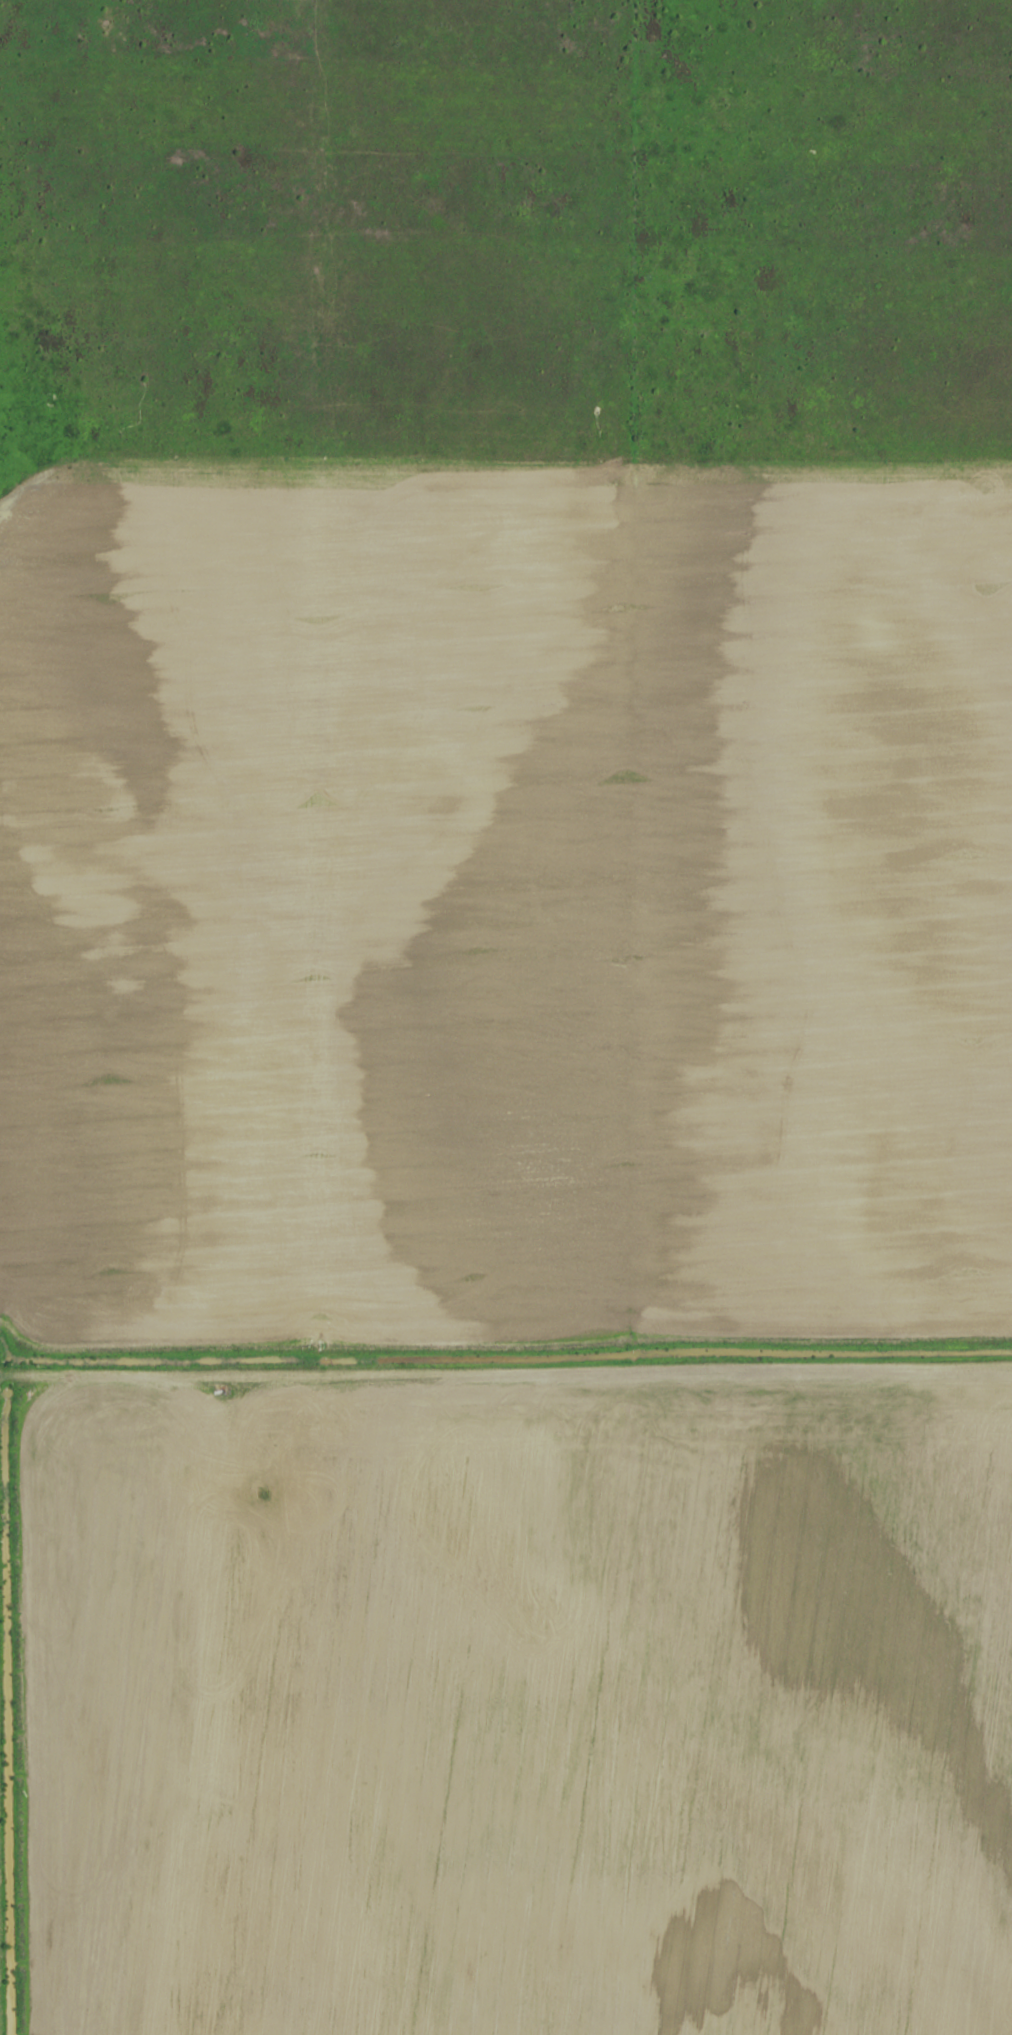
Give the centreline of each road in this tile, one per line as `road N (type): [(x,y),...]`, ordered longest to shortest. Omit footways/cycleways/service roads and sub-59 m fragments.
road 1 (track): [(1011,1389),(0,1398)]

